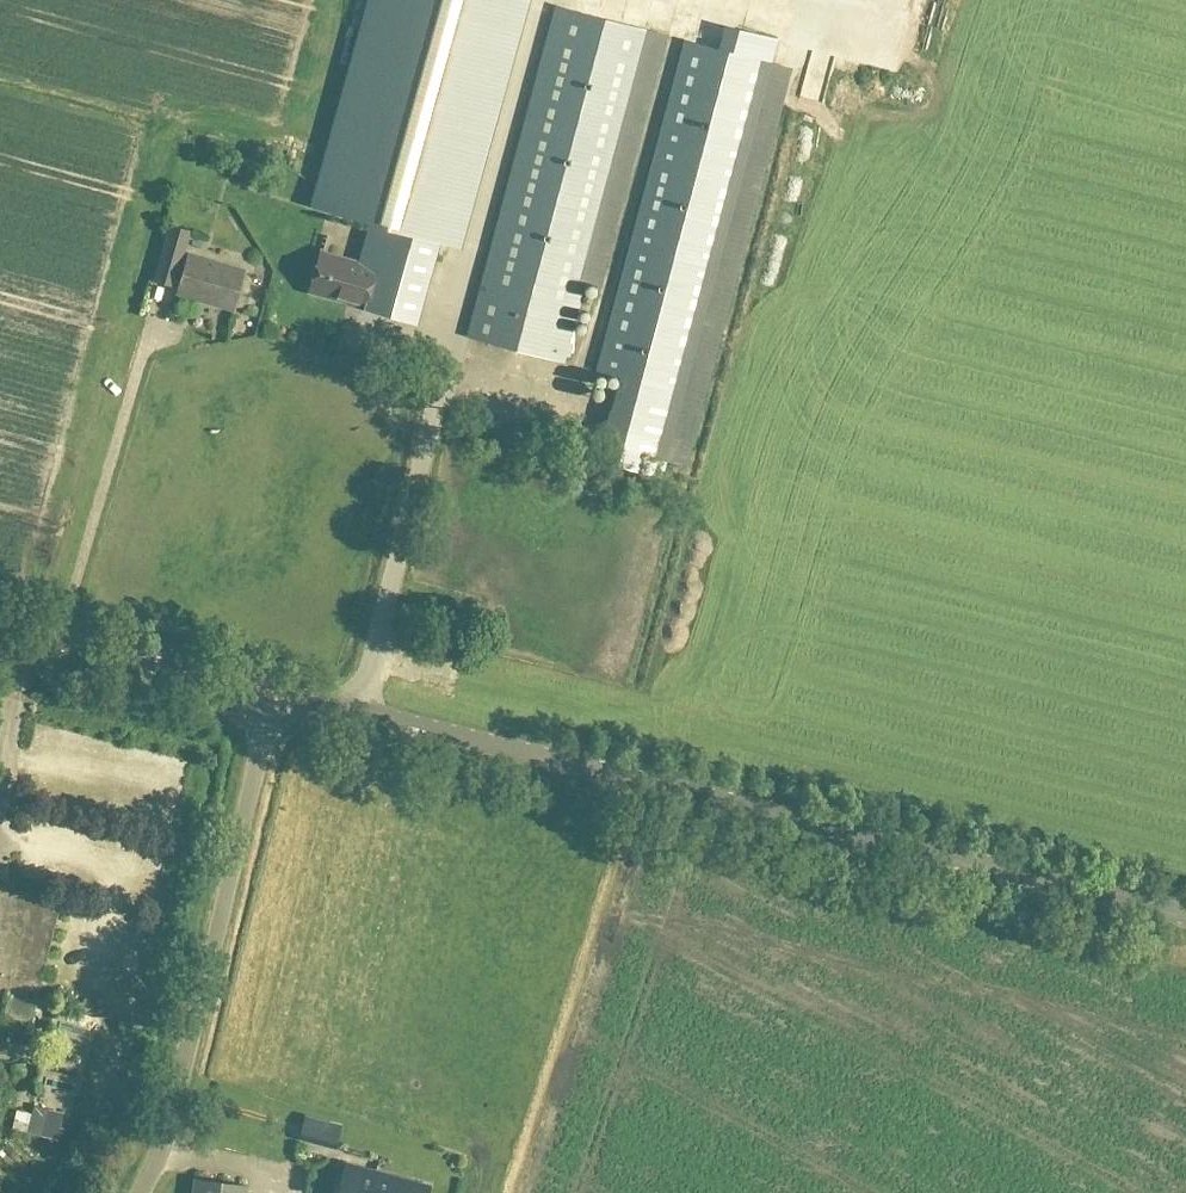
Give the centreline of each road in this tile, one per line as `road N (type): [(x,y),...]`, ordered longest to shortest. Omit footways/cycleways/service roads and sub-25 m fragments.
road 1 (tertiary): [(1185,917),(353,715)]
road 2 (unclassified): [(353,715),(542,0)]
road 3 (unclassified): [(136,1192),(175,1111),(274,695)]
road 4 (tertiary): [(274,695),(0,629)]

